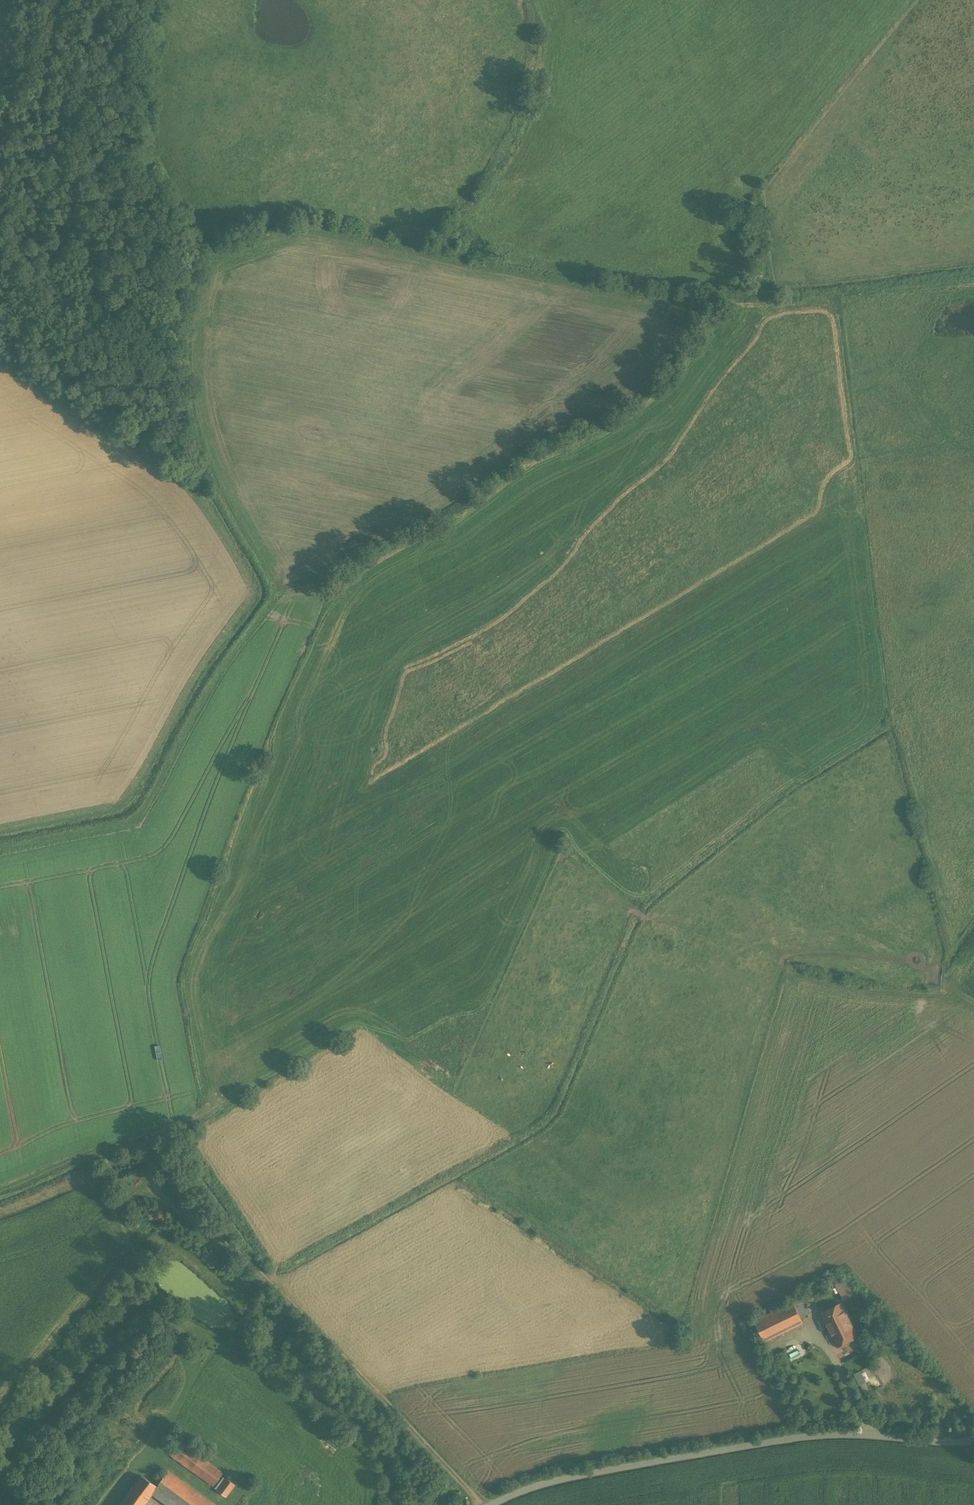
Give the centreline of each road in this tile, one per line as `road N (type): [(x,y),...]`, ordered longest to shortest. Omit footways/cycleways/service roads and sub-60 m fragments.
road 1 (track): [(479,1504),(239,1249),(152,1189),(149,1173),(169,1137),(208,1114)]
road 2 (unclassified): [(492,1504),(559,1479),(800,1437),(973,1441)]
road 3 (track): [(0,268),(79,300),(189,319)]
road 4 (track): [(0,133),(10,96),(11,0)]

